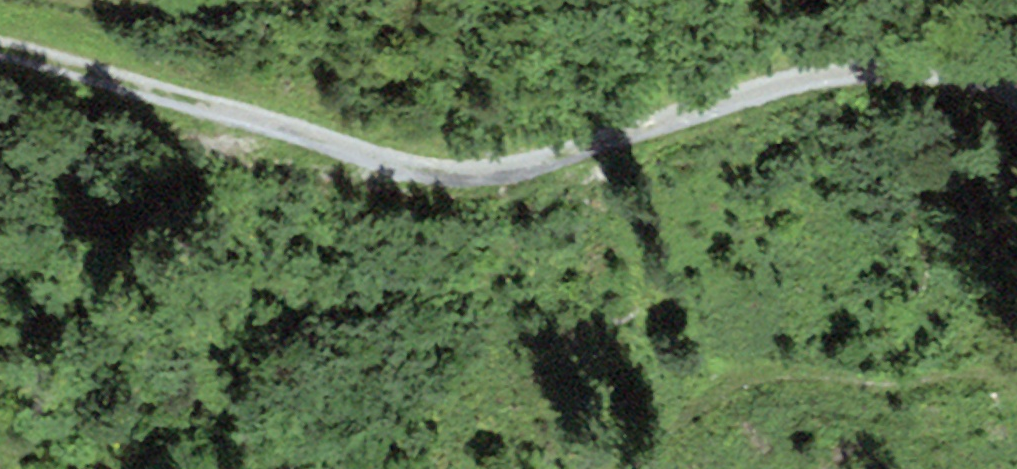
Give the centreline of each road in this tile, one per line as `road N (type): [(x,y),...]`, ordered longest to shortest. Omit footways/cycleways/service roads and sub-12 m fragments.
road 1 (track): [(0,58),(266,119),(379,165),(460,175),(538,170),(738,95),(877,66),(995,81),(1016,95)]
road 2 (track): [(1016,381),(774,379),(680,428),(639,468)]

